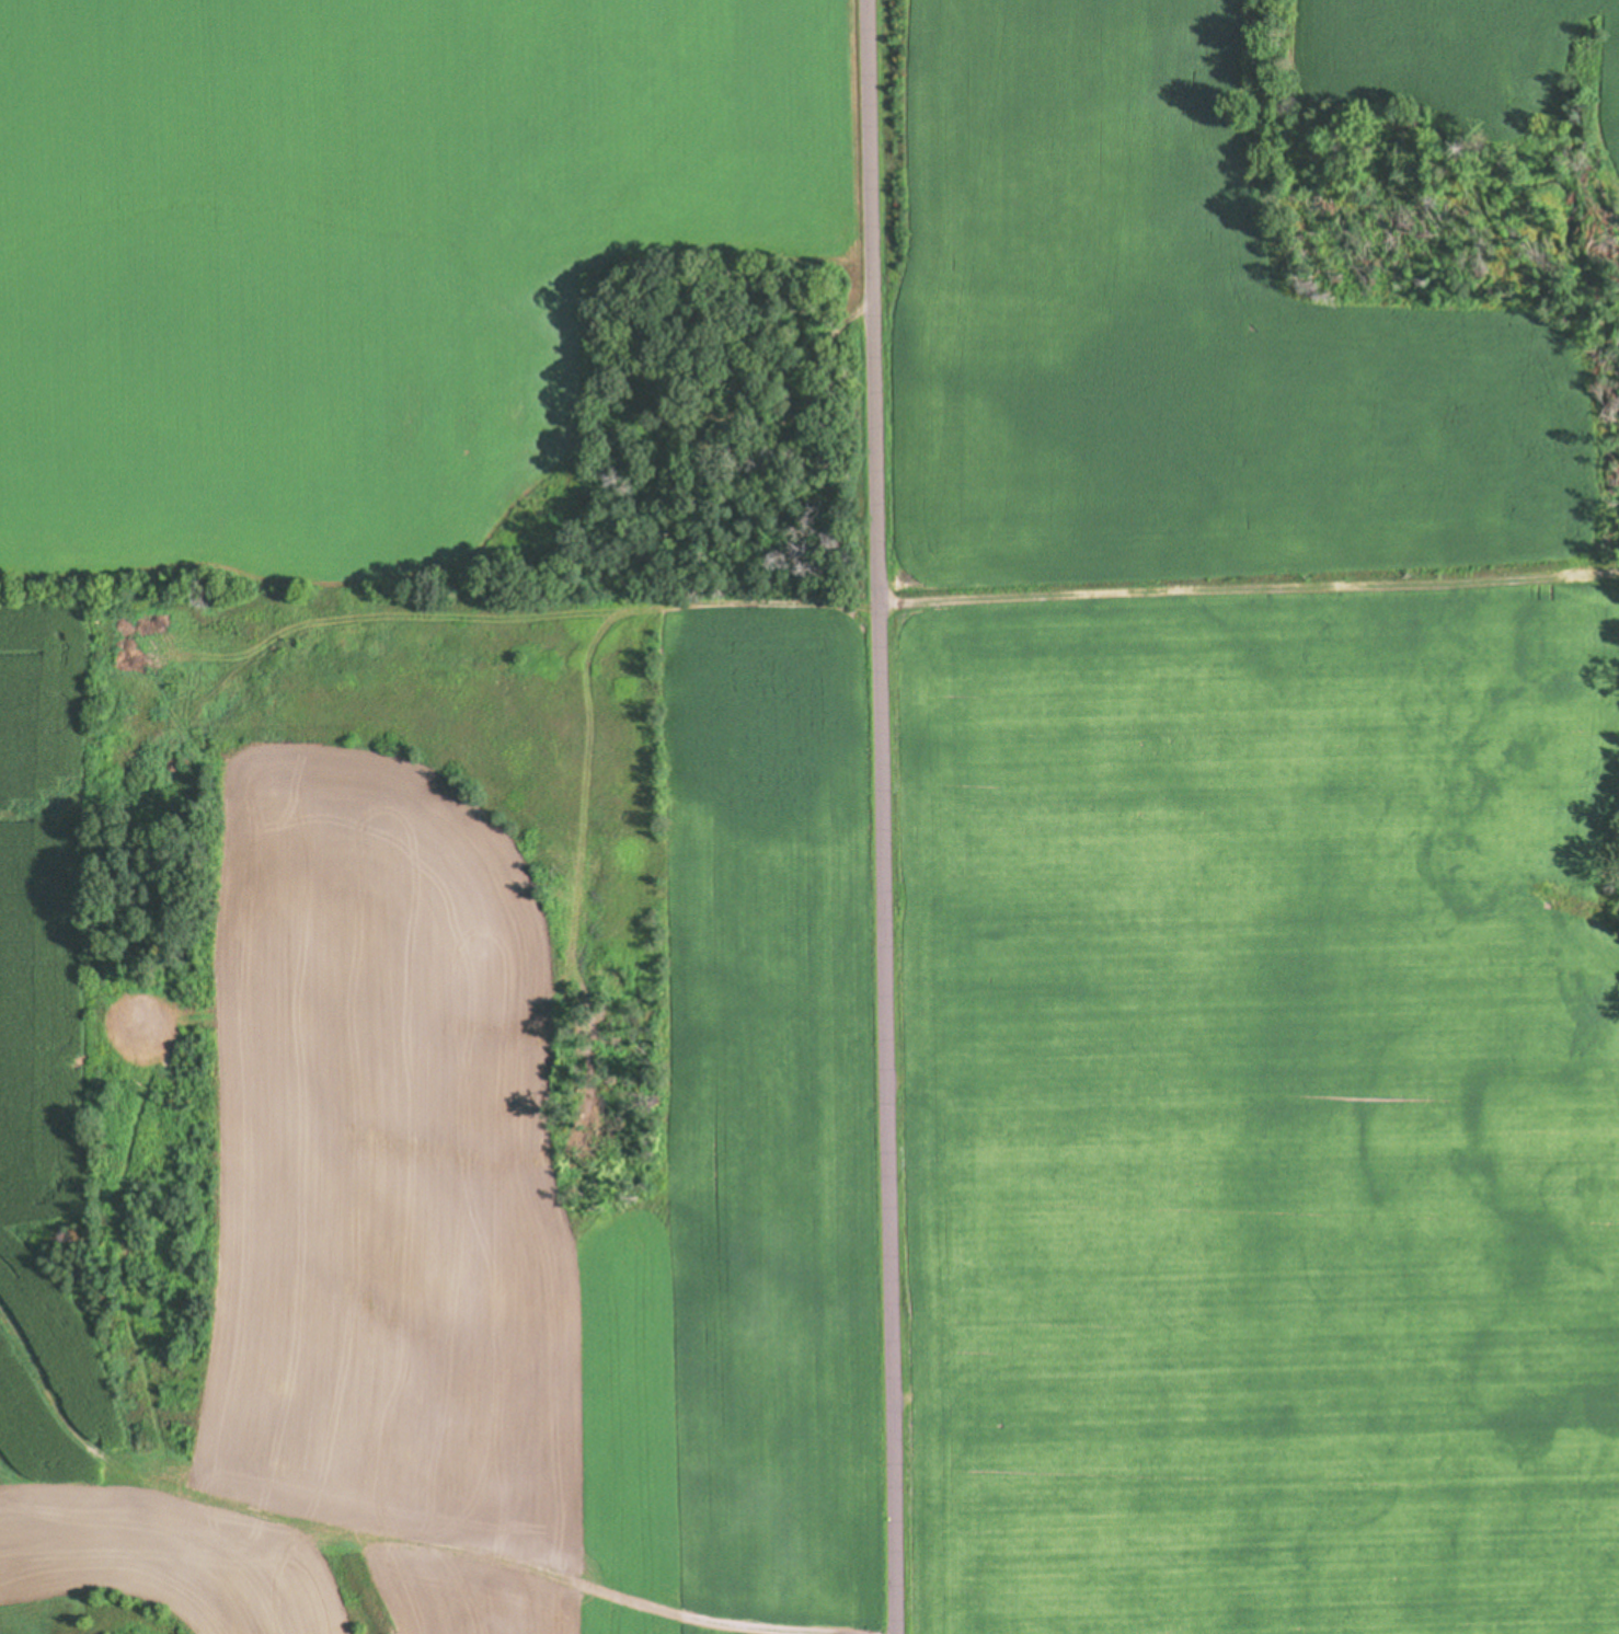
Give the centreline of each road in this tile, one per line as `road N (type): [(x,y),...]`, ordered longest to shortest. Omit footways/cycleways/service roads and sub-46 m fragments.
road 1 (residential): [(894,1633),(866,0)]

